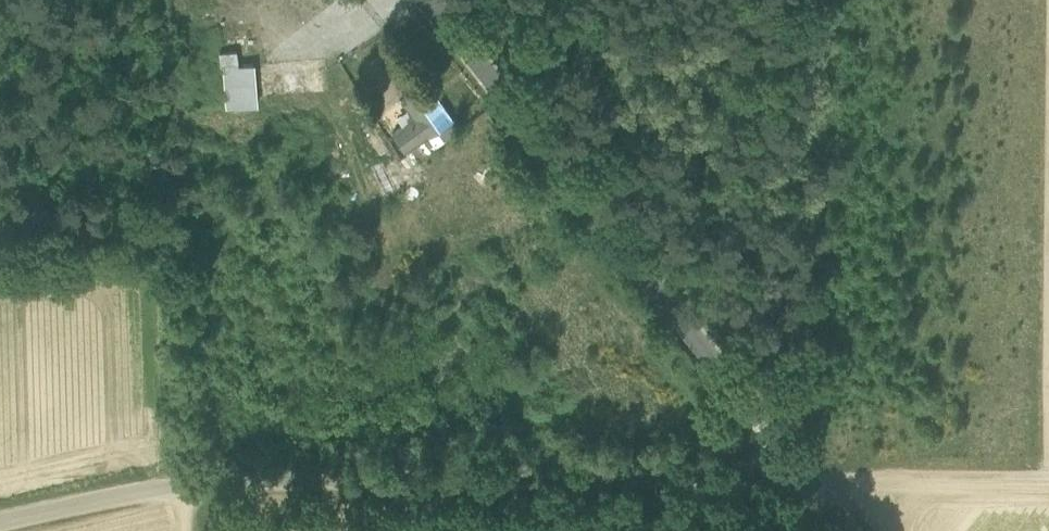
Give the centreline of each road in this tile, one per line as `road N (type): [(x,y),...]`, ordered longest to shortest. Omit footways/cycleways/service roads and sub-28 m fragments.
road 1 (unclassified): [(0,525),(181,485),(271,479),(804,479)]
road 2 (tertiary): [(804,479),(417,0)]
road 3 (track): [(1048,475),(804,479)]

